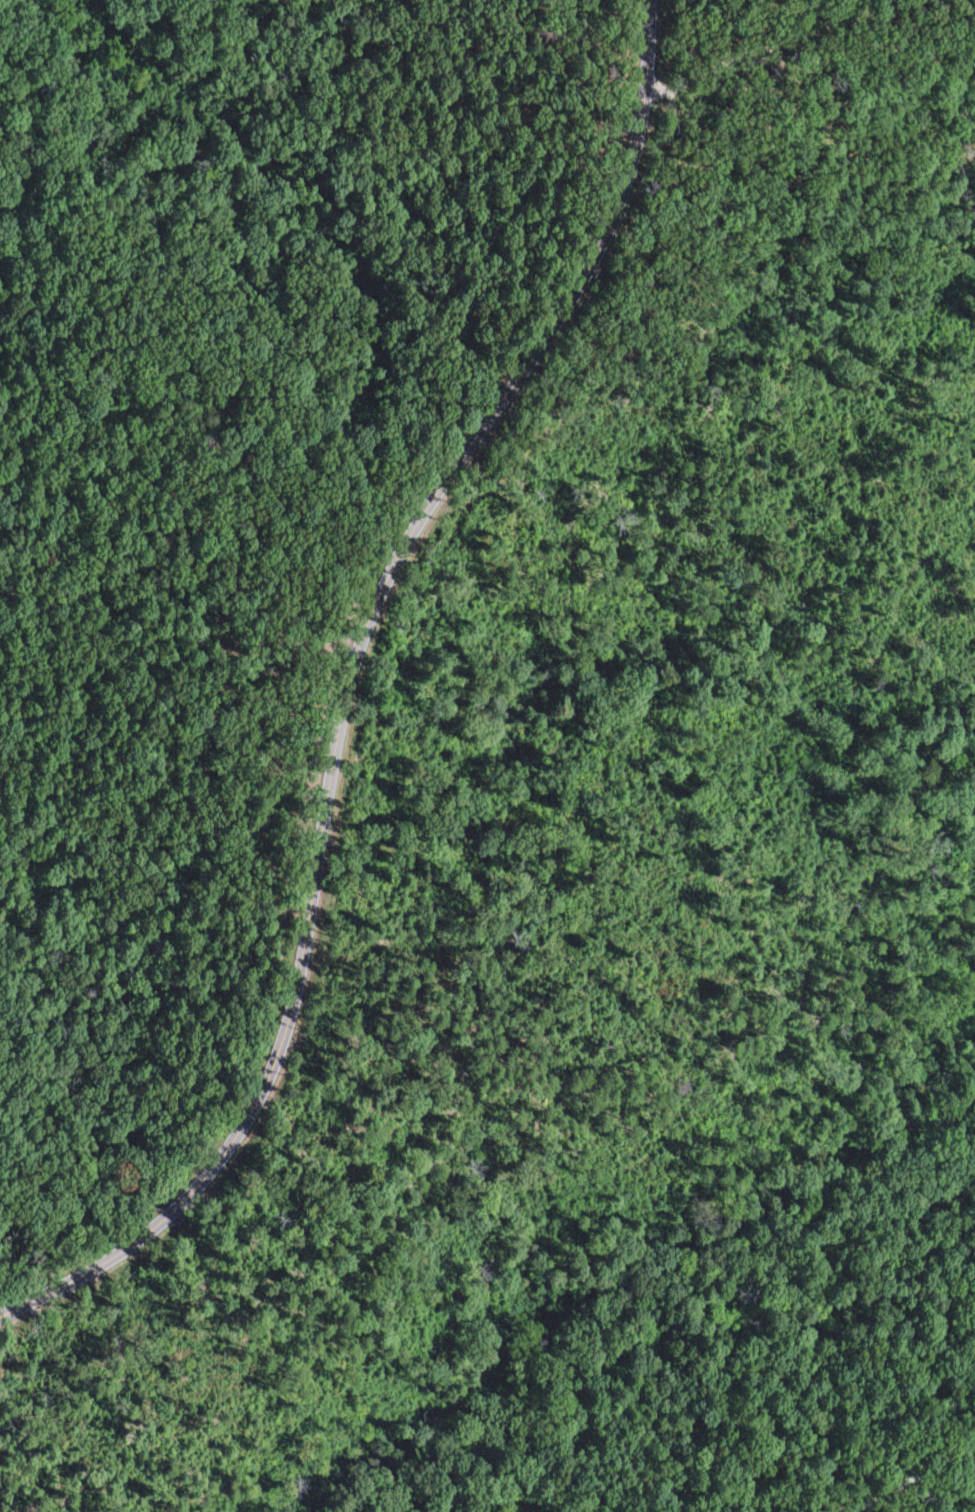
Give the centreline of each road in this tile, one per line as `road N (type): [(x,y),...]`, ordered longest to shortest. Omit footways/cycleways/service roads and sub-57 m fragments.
road 1 (tertiary): [(0,1310),(126,1238),(187,1186),(234,1120),(265,1056),(306,921),(329,765),(352,681),(425,511),(501,406),(613,211),(649,82),(651,0)]

